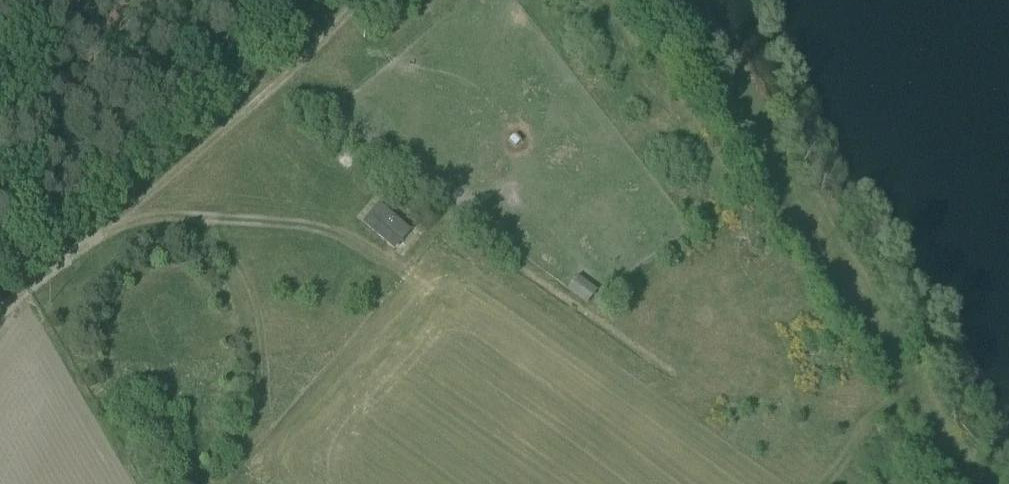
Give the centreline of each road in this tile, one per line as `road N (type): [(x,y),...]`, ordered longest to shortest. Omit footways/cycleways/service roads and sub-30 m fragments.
road 1 (track): [(0,321),(29,287),(368,0)]
road 2 (track): [(370,248),(325,231),(216,218)]

